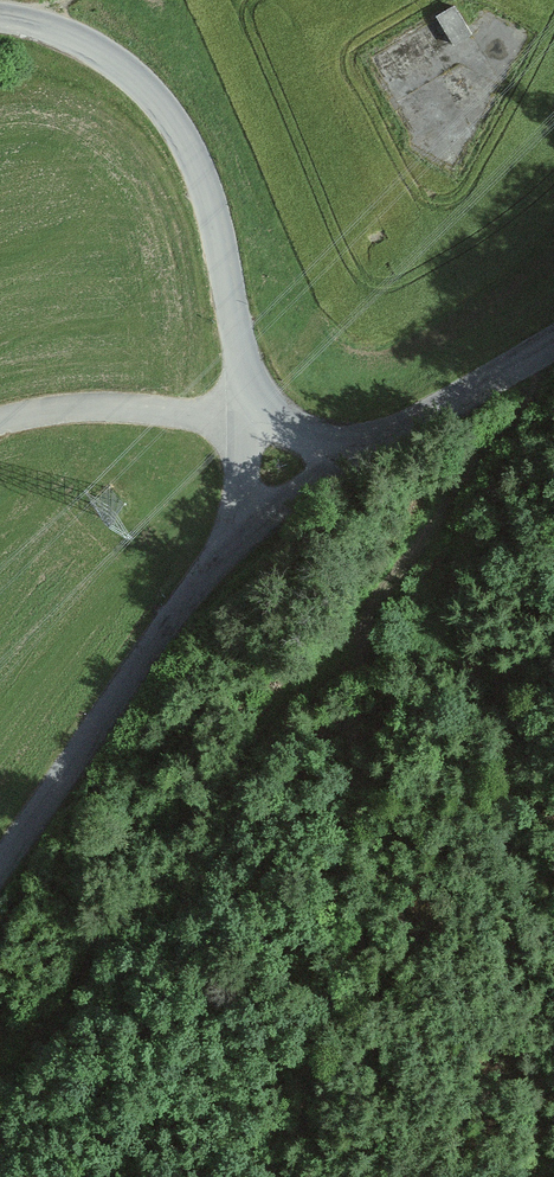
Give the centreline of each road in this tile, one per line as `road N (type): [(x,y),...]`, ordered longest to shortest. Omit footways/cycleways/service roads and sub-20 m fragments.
road 1 (track): [(369,615),(297,677),(233,758),(94,944),(0,1092)]
road 2 (unclassified): [(252,403),(200,163),(149,89),(107,55),(70,34),(0,17)]
road 3 (tertiary): [(253,524),(179,614),(0,869)]
road 4 (track): [(369,615),(521,410),(544,375),(543,347)]
road 5 (track): [(241,361),(267,339),(280,308),(336,91)]
road 6 (tertiary): [(553,341),(348,458)]
road 7 (unclassified): [(253,524),(252,403)]

